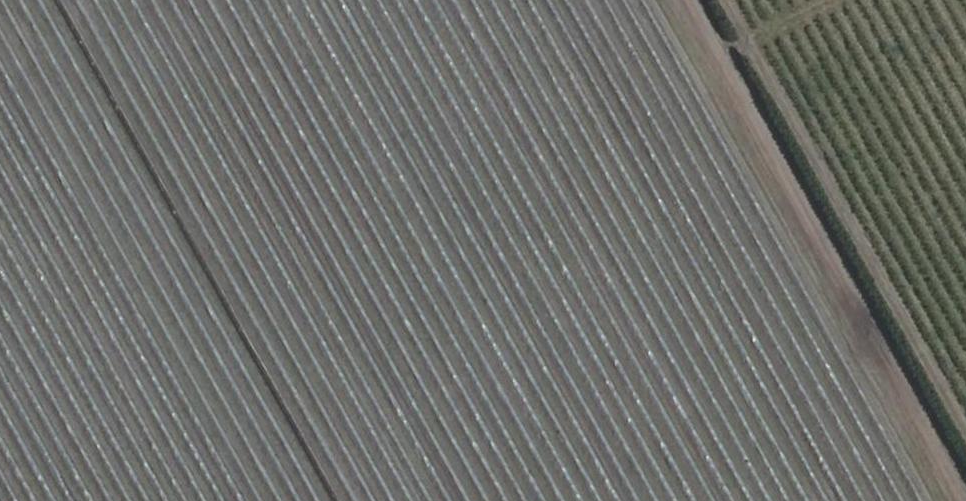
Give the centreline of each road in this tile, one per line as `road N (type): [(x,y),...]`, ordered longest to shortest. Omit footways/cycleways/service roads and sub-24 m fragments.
road 1 (track): [(685,0),(964,500)]

